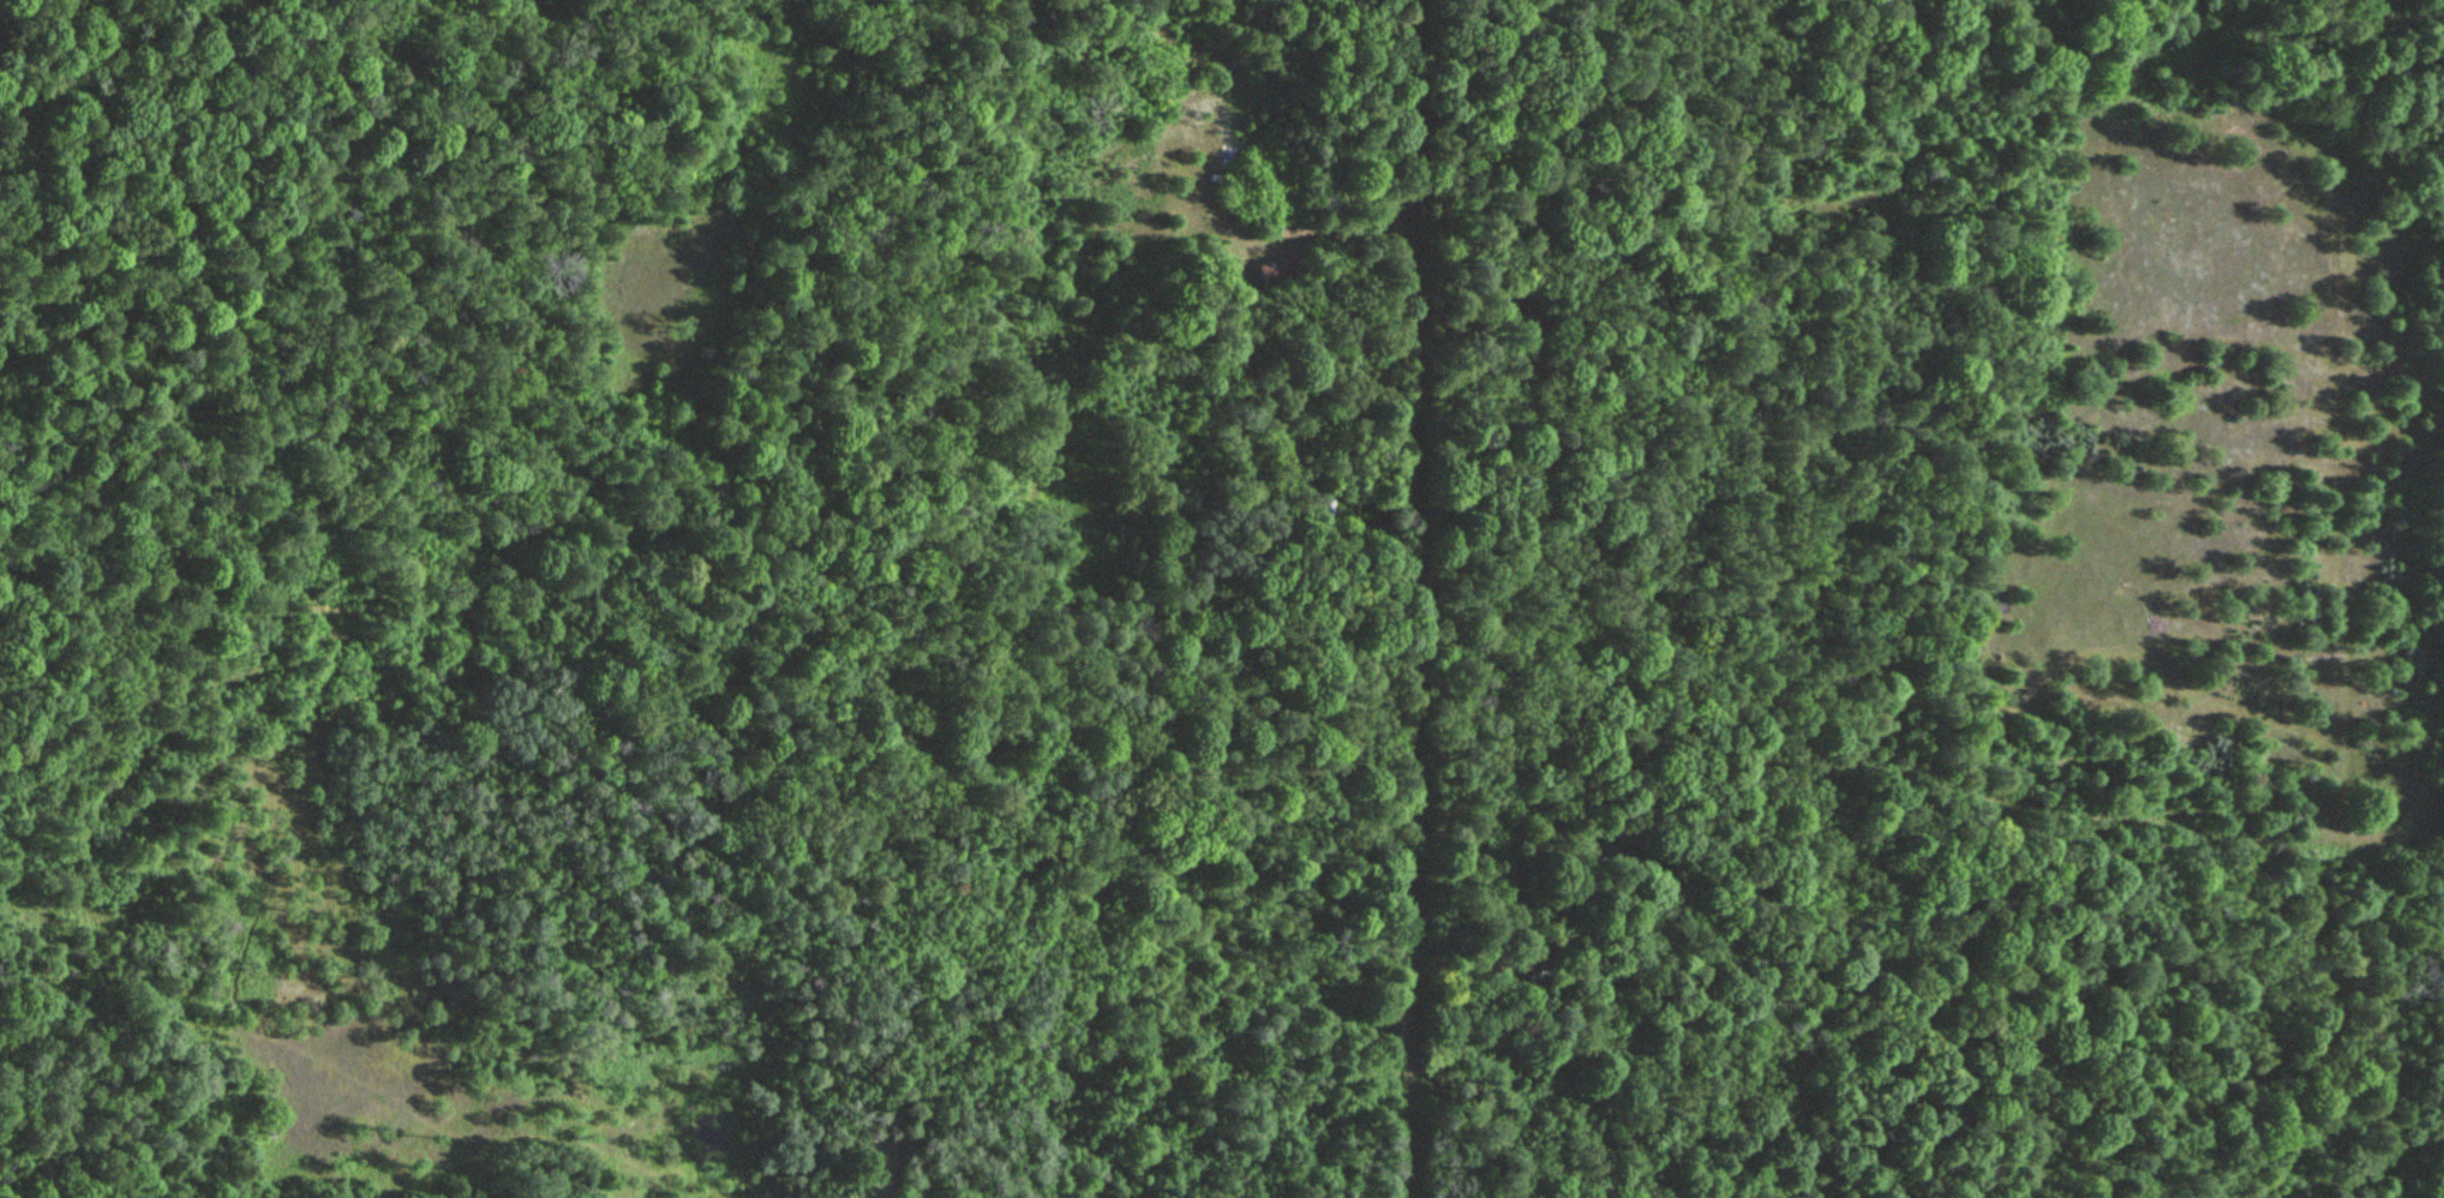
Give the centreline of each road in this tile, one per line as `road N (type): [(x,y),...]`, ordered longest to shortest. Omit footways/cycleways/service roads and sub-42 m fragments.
road 1 (track): [(1399,1197),(1422,125),(1412,0)]

